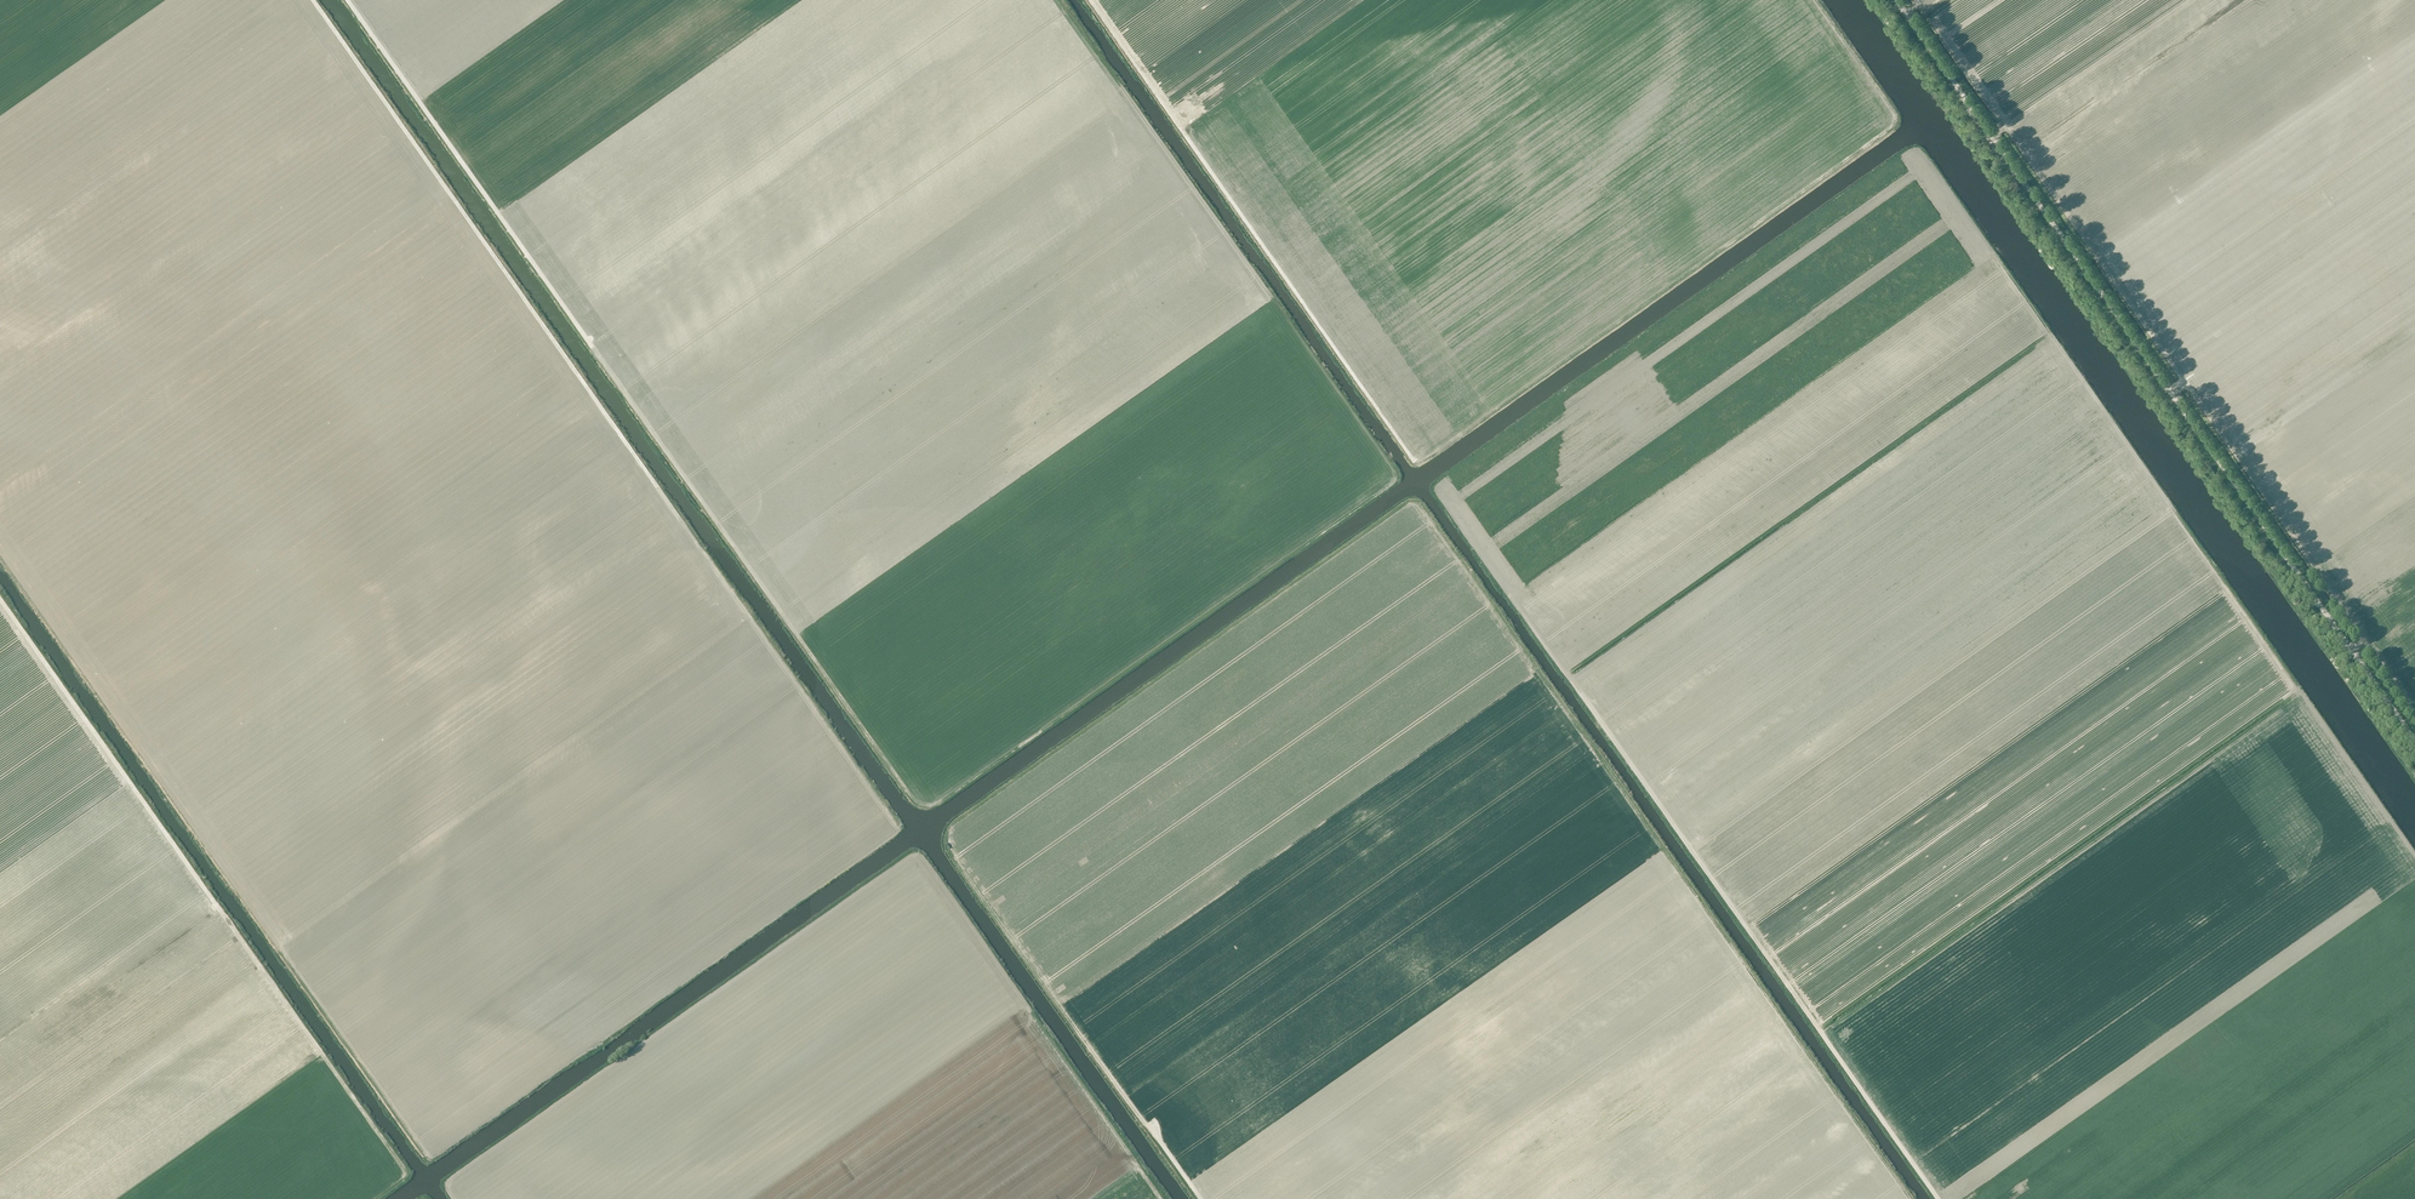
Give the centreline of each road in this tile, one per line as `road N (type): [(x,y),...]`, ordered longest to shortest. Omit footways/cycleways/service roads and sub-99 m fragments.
road 1 (unclassified): [(2414,741),(1896,0)]
road 2 (track): [(1092,0),(1403,444)]

